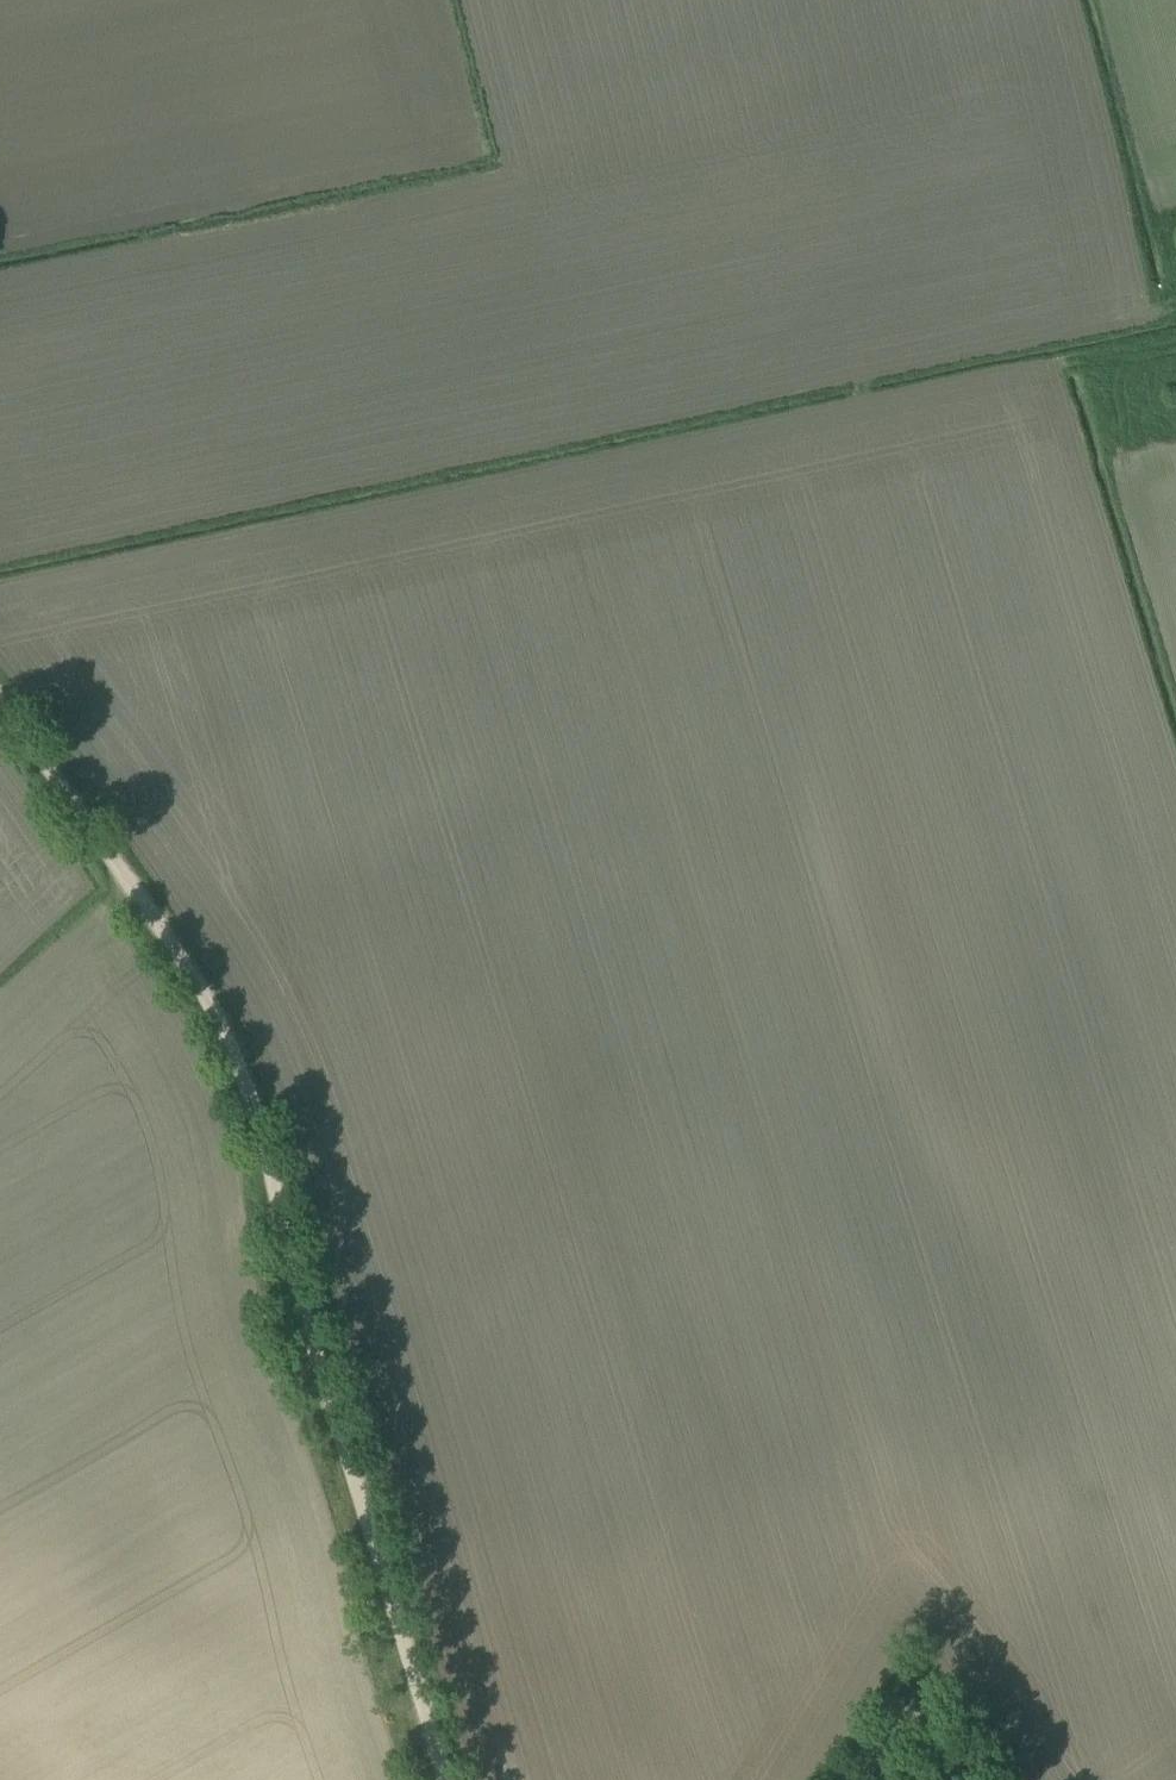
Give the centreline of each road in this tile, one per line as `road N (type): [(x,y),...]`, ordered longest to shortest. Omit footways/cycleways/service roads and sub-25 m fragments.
road 1 (track): [(442,1779),(264,1146),(219,1028),(0,700)]
road 2 (track): [(971,1779),(940,1737),(900,1729),(861,1757),(848,1779)]

